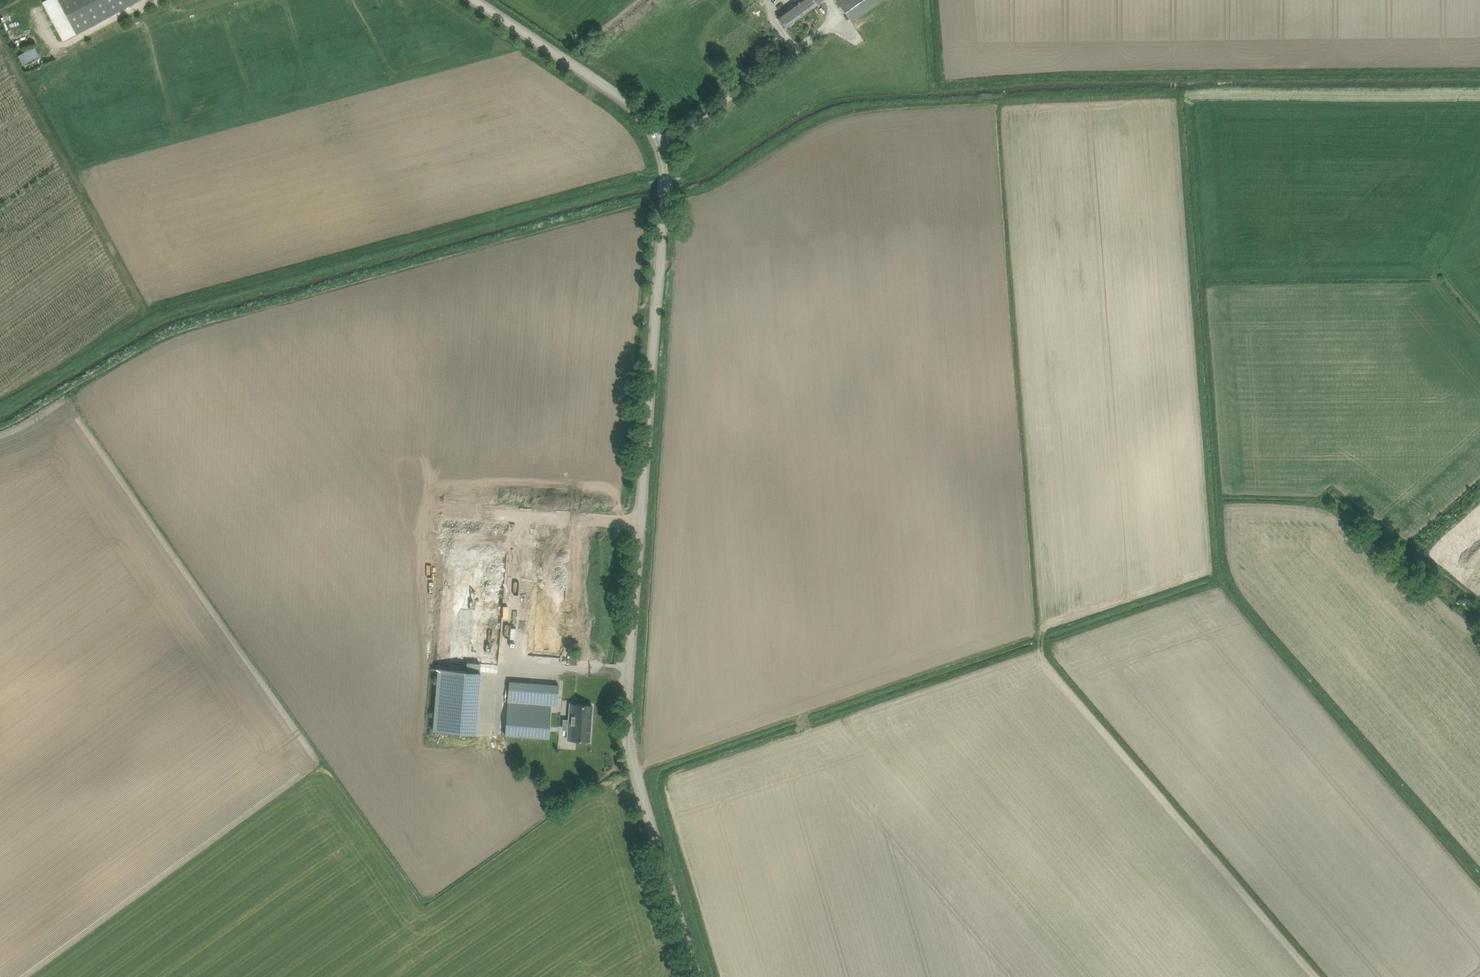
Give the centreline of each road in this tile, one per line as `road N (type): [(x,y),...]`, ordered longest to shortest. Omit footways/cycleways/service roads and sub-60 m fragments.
road 1 (unclassified): [(698,976),(628,731),(664,159),(631,104),(472,0)]
road 2 (track): [(0,427),(196,324),(665,195)]

